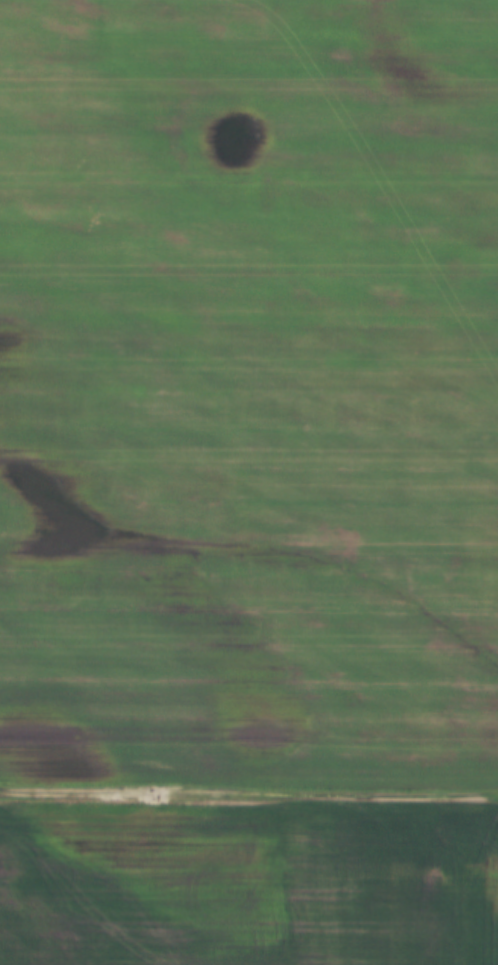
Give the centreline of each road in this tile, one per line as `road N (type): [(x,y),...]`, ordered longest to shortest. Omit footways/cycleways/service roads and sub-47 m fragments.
road 1 (track): [(497,787),(0,782)]

